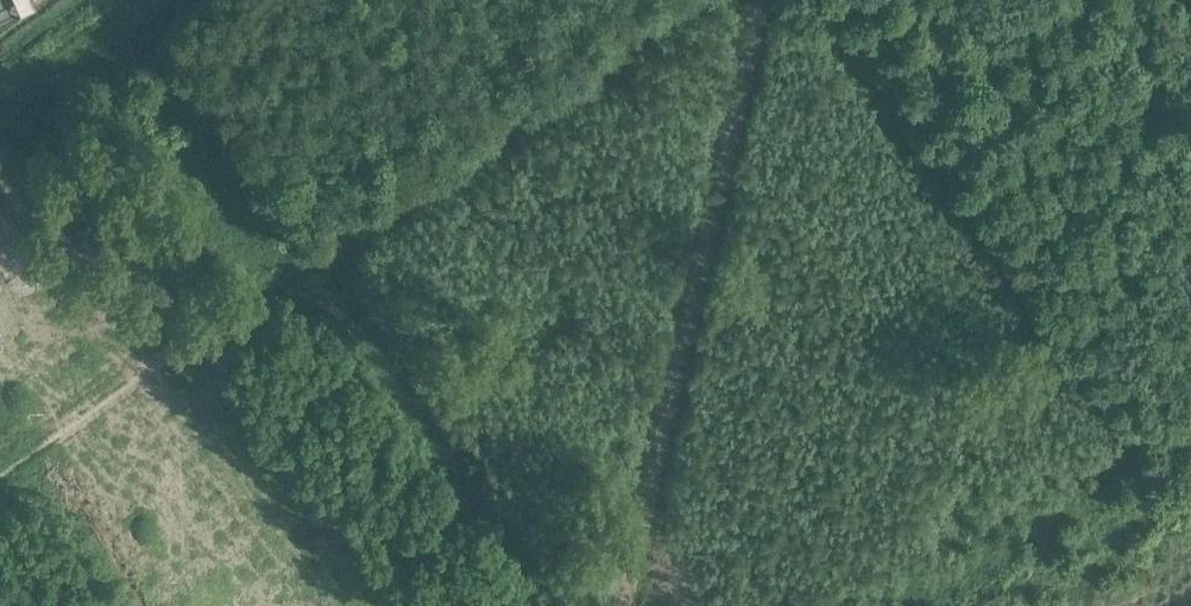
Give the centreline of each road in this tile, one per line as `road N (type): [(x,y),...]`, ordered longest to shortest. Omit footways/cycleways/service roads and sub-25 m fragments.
road 1 (track): [(757,0),(614,605)]
road 2 (residential): [(256,605),(91,406),(0,311)]

